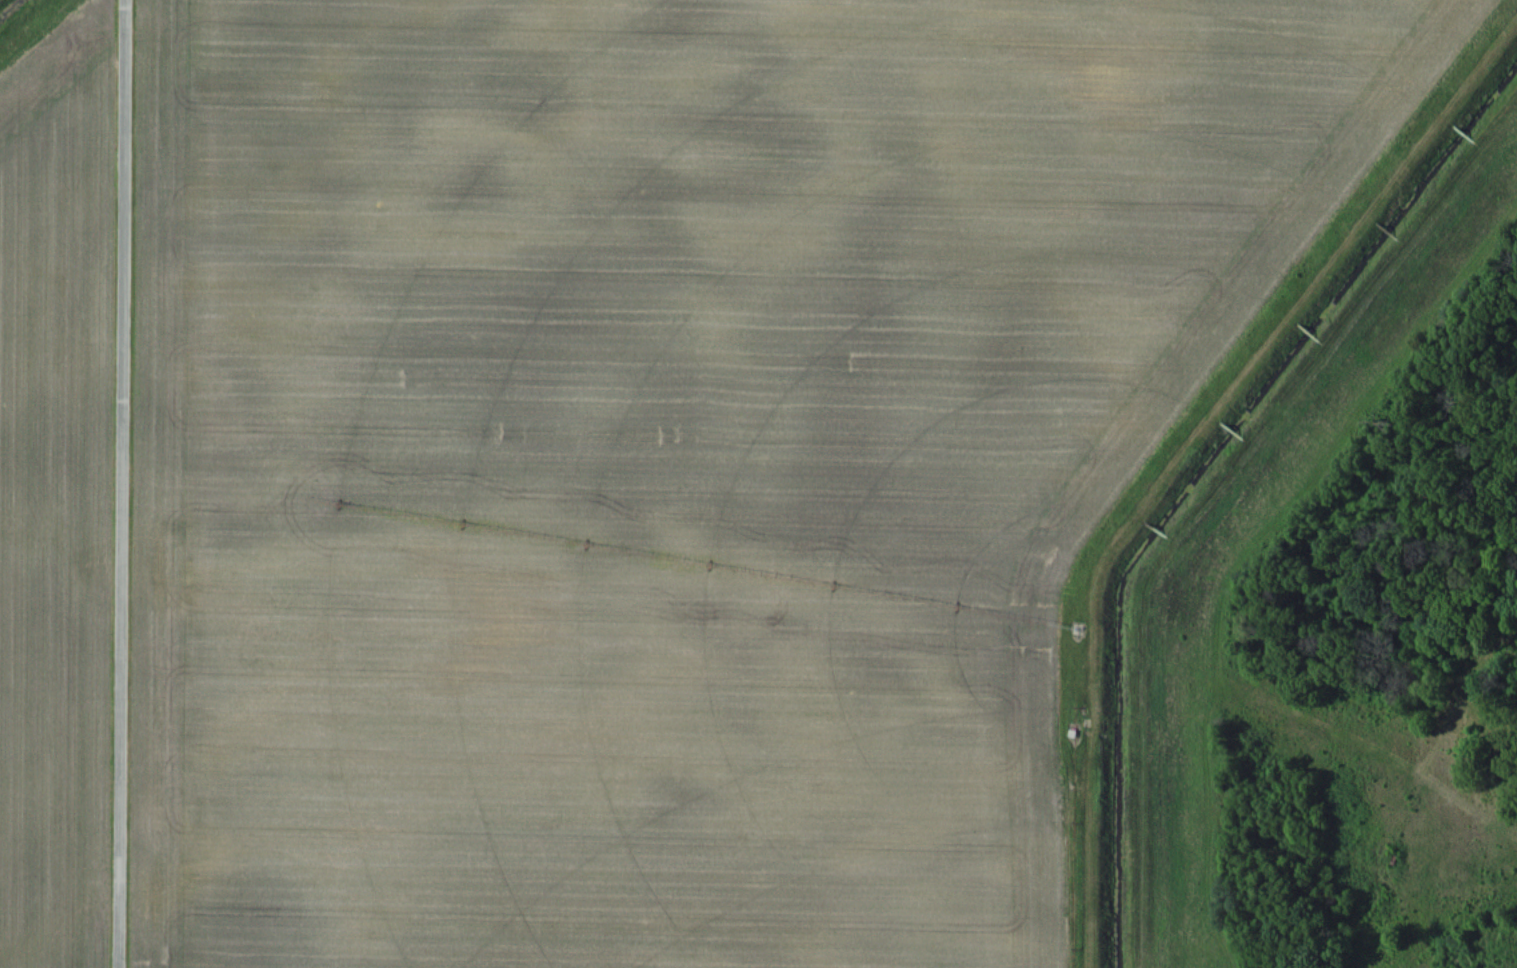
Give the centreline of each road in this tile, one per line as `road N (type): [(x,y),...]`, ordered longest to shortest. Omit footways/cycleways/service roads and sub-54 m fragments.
road 1 (residential): [(112,967),(121,0)]

